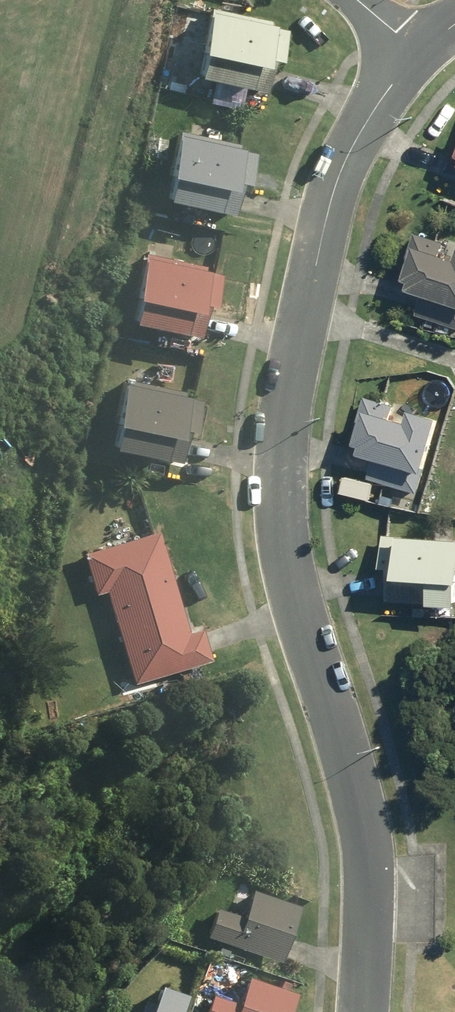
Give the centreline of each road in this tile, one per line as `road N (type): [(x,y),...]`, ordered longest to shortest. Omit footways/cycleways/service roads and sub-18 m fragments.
road 1 (residential): [(362,1011),(369,857),(353,777),(283,564),(276,507),(315,264),(337,181),(414,44)]

